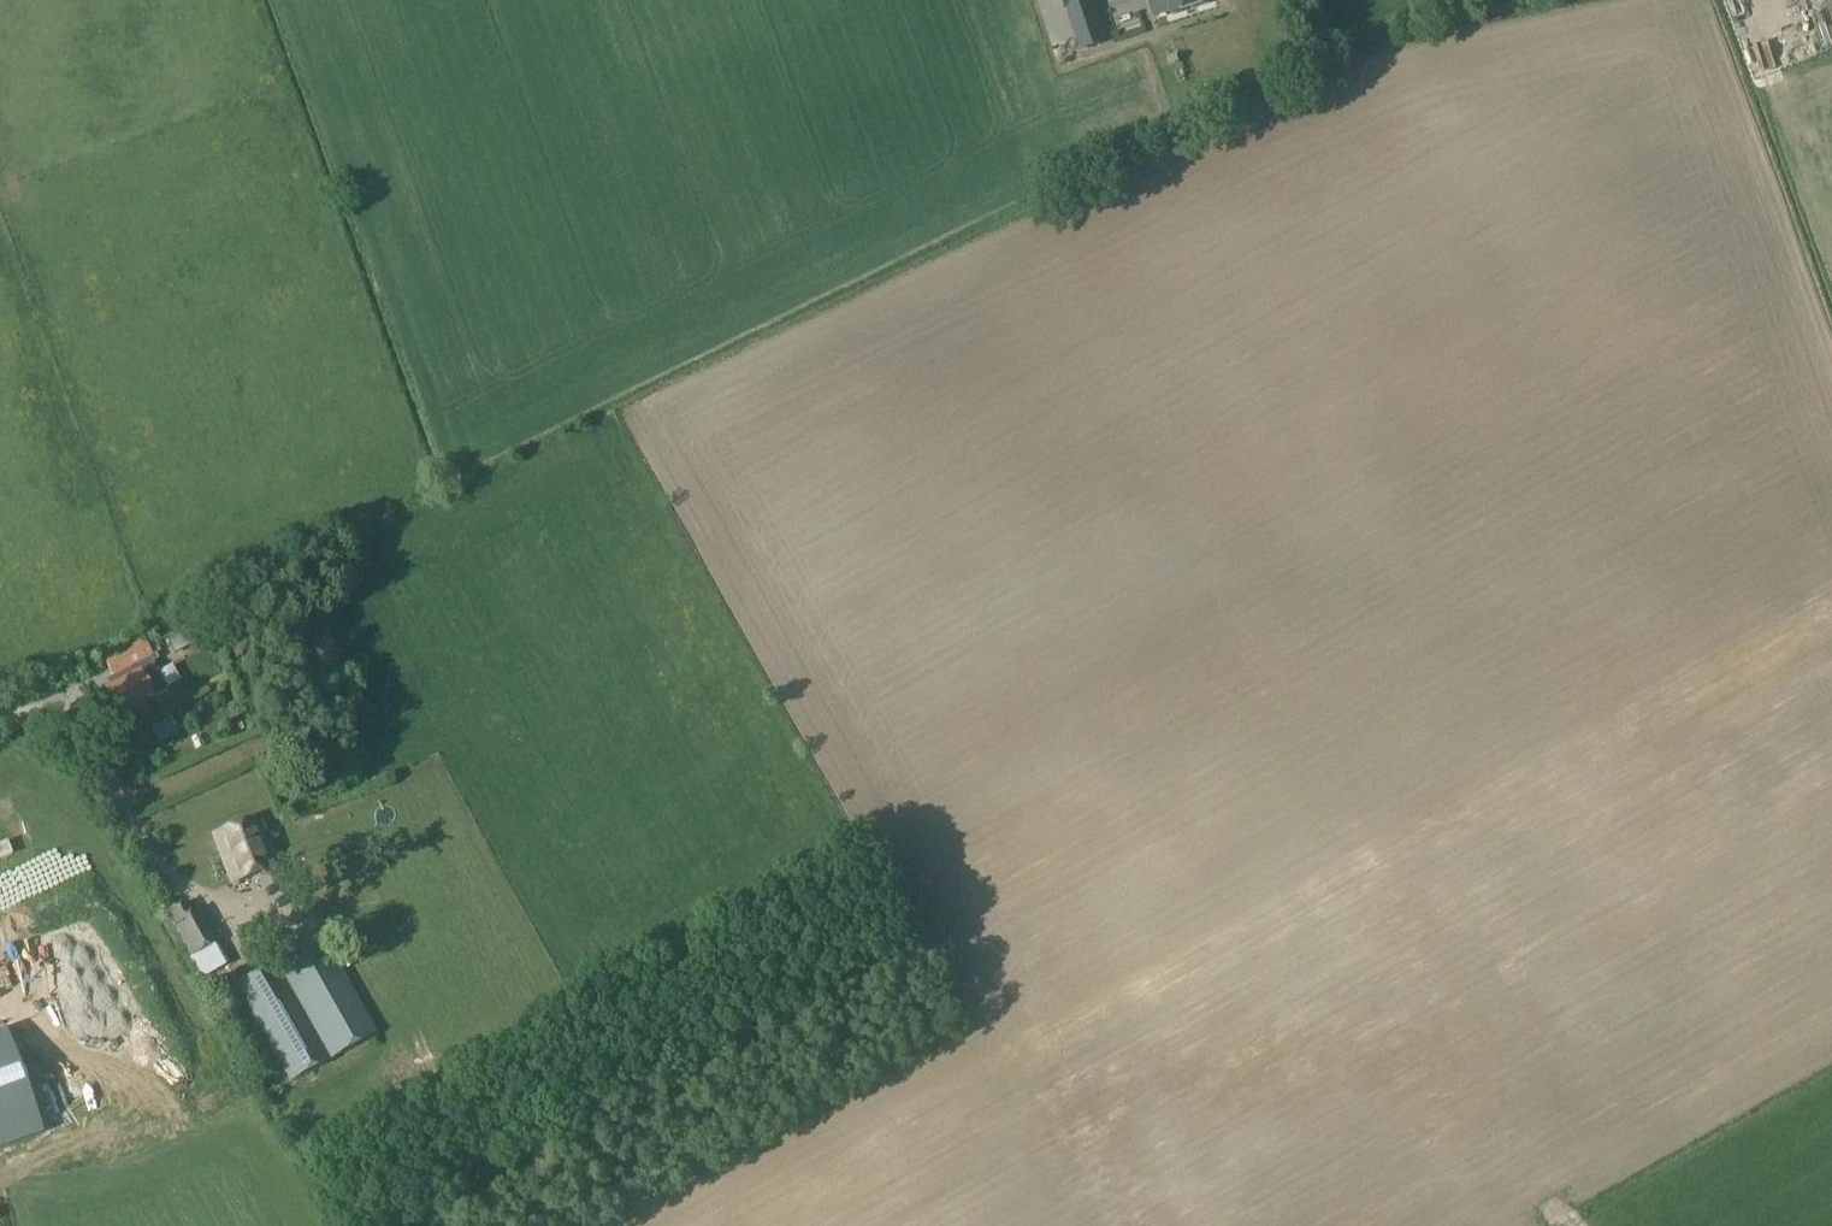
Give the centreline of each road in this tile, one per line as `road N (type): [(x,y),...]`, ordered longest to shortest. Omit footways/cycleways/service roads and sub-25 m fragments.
road 1 (unclassified): [(131,830),(78,739),(48,713),(0,720)]

